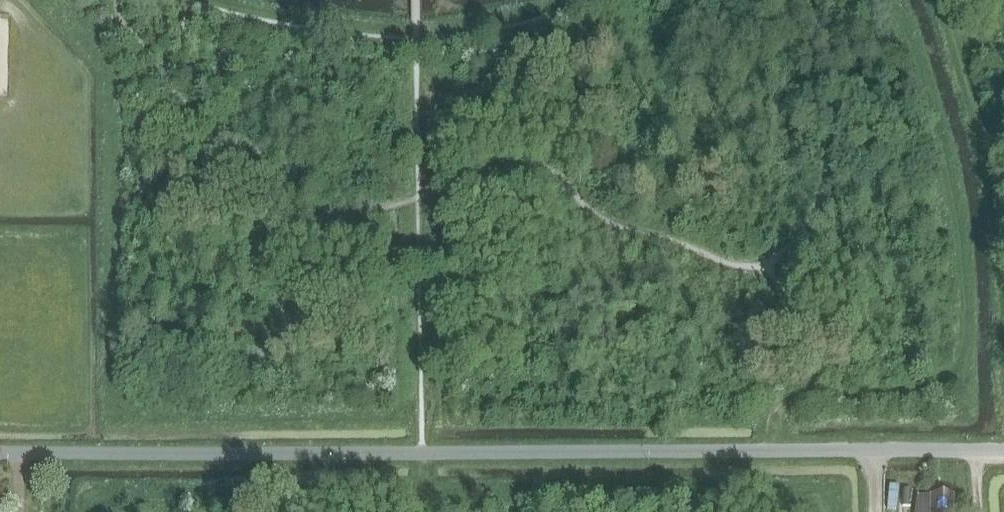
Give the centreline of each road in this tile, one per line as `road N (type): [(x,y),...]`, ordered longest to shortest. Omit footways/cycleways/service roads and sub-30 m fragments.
road 1 (unclassified): [(0,452),(1003,452)]

